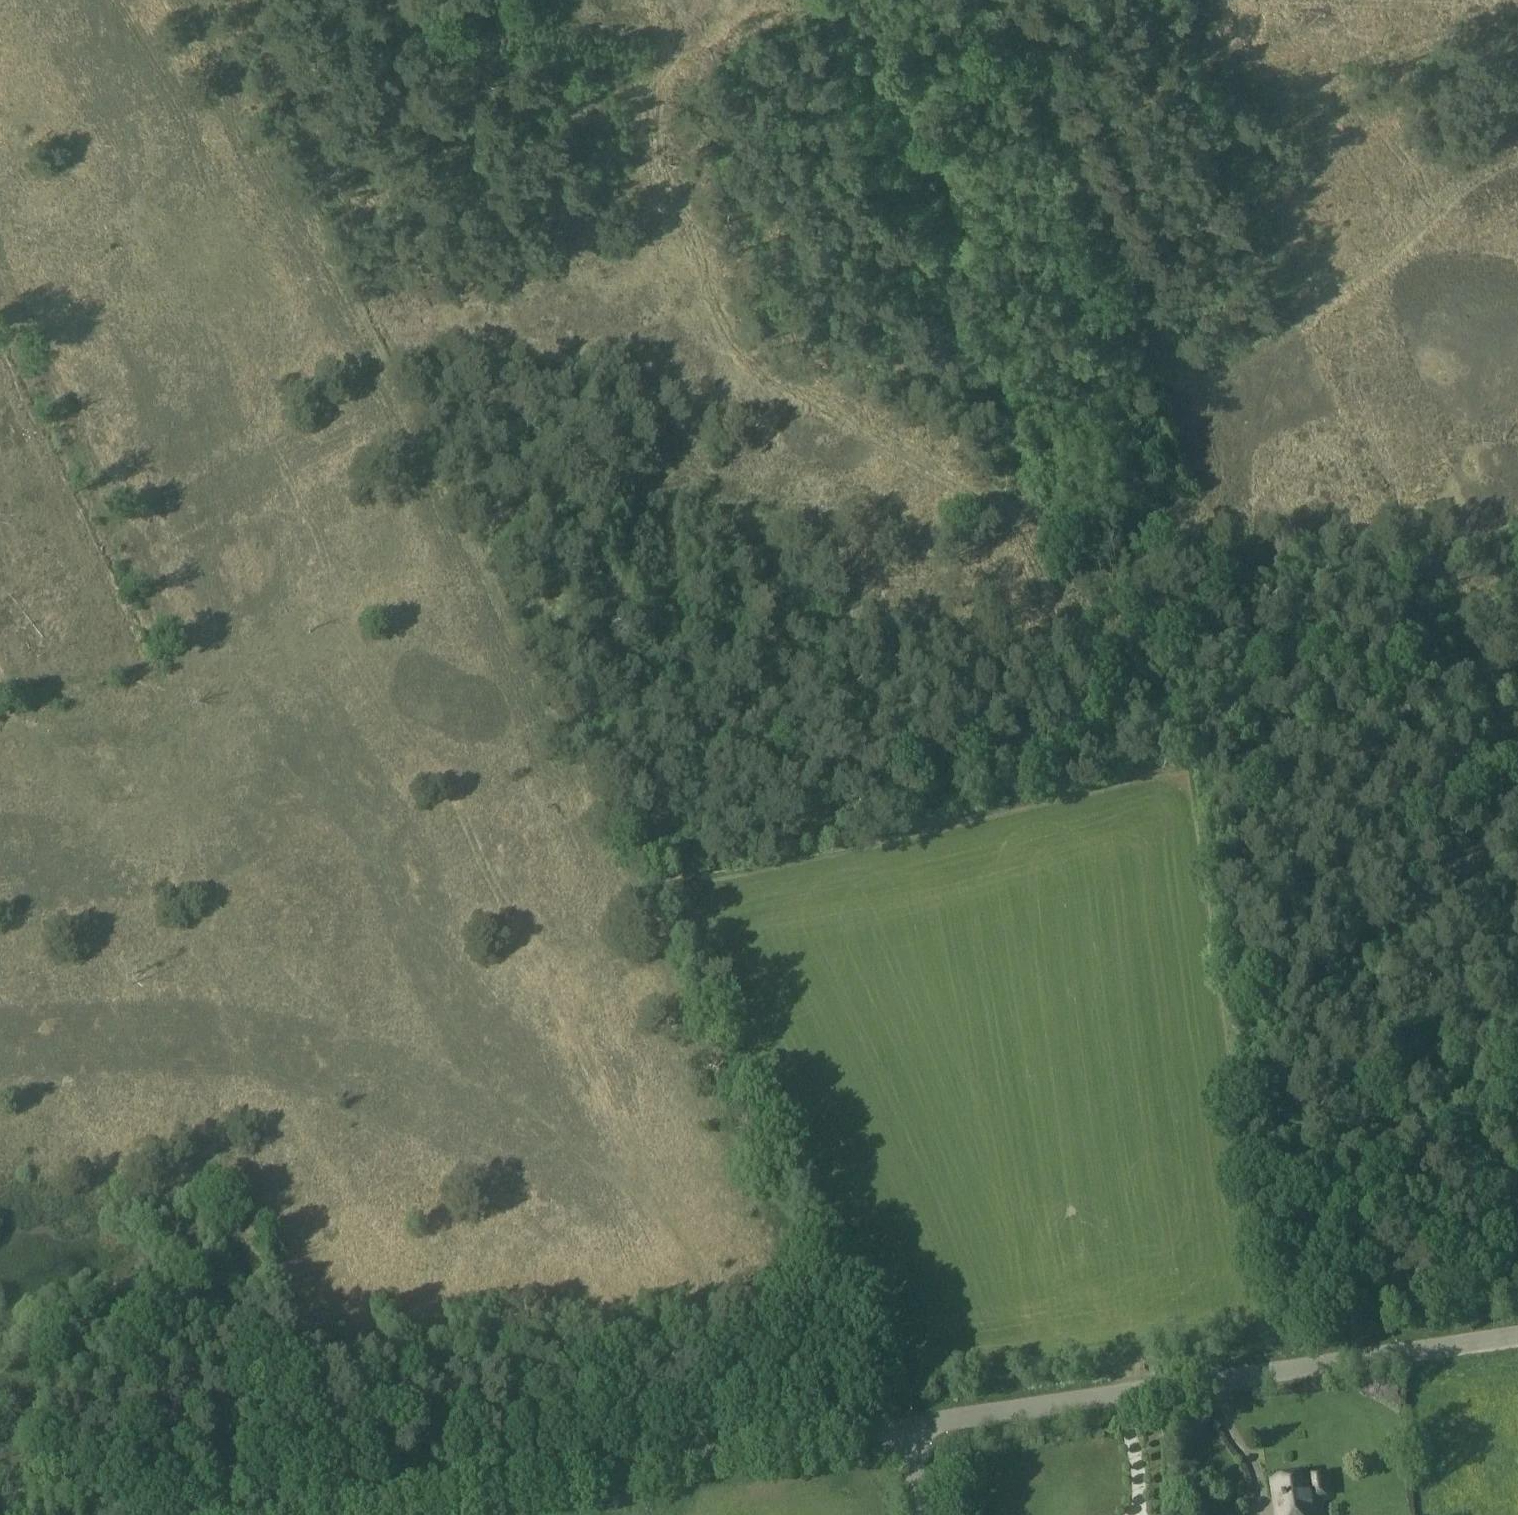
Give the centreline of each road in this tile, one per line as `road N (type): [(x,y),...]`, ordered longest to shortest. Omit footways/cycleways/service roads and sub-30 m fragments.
road 1 (tertiary): [(911,1426),(1517,1337)]
road 2 (tertiary): [(307,1514),(911,1426)]

